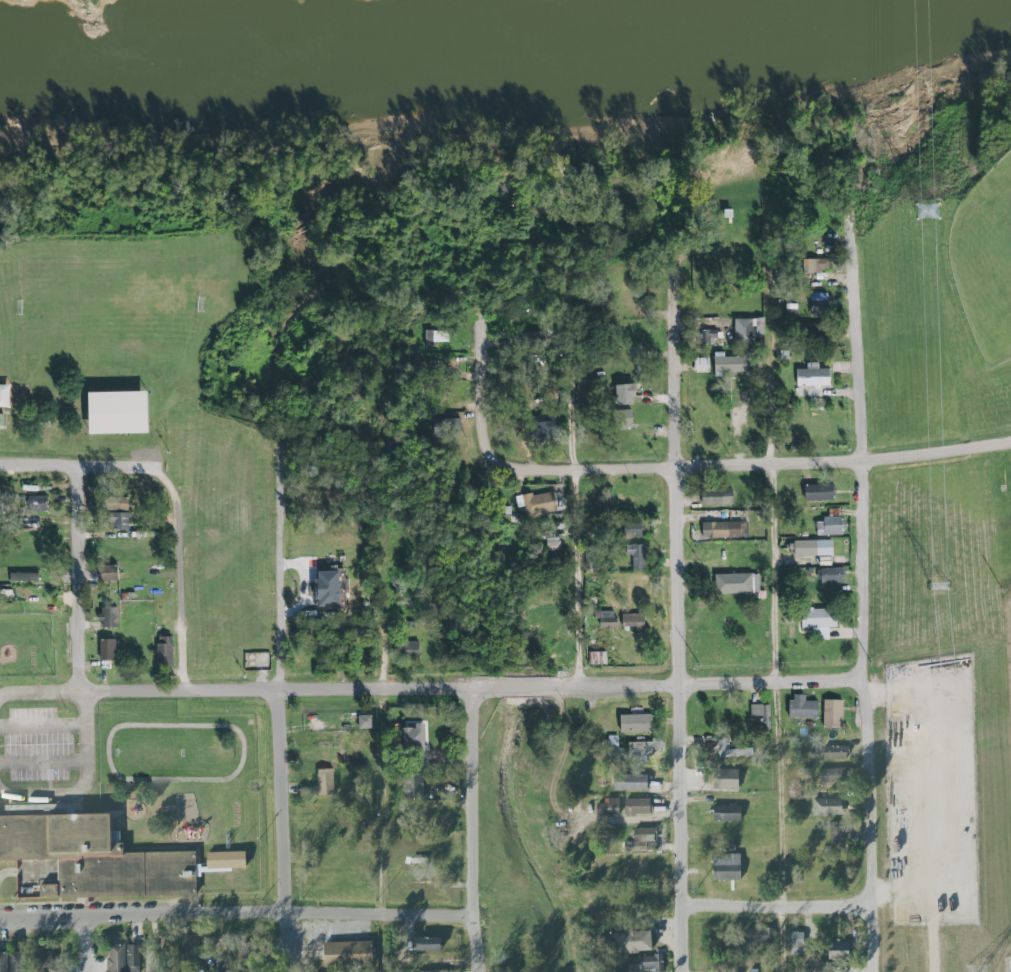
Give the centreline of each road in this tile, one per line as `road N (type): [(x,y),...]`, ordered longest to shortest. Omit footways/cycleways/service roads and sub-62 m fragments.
road 1 (residential): [(81,685),(100,692),(862,681)]
road 2 (residential): [(857,191),(871,971)]
road 3 (residential): [(679,971),(672,256)]
road 4 (residential): [(284,971),(273,258)]
road 5 (residential): [(481,469),(859,463),(1010,440)]
road 6 (residential): [(0,921),(471,919)]
road 7 (residential): [(477,971),(471,688)]
road 8 (residential): [(481,469),(475,245)]
road 9 (residential): [(81,685),(75,467)]
road 10 (residential): [(679,909),(870,908)]
road 11 (residential): [(0,468),(152,469)]

